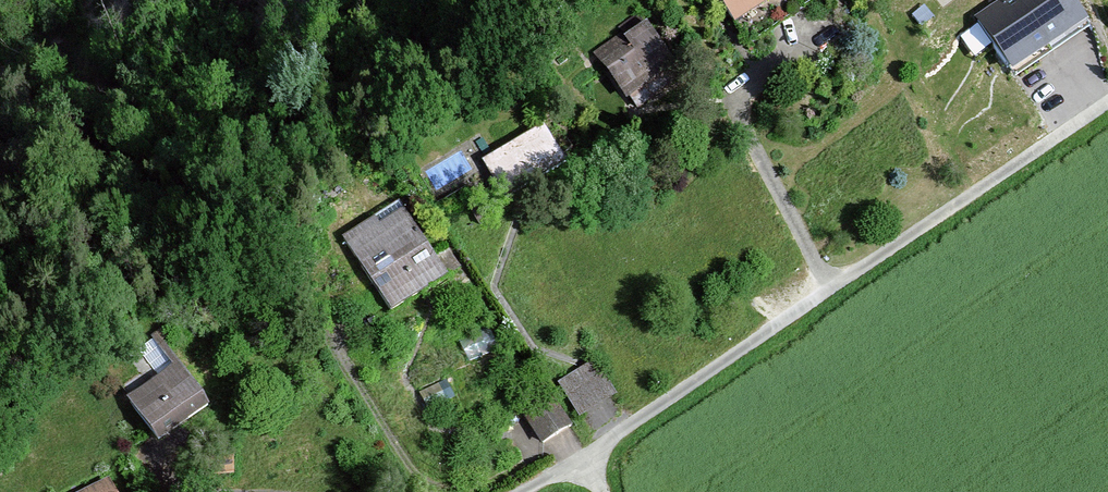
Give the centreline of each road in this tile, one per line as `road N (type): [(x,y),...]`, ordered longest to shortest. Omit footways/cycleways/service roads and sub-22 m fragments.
road 1 (residential): [(524,491),(581,463),(1107,102)]

